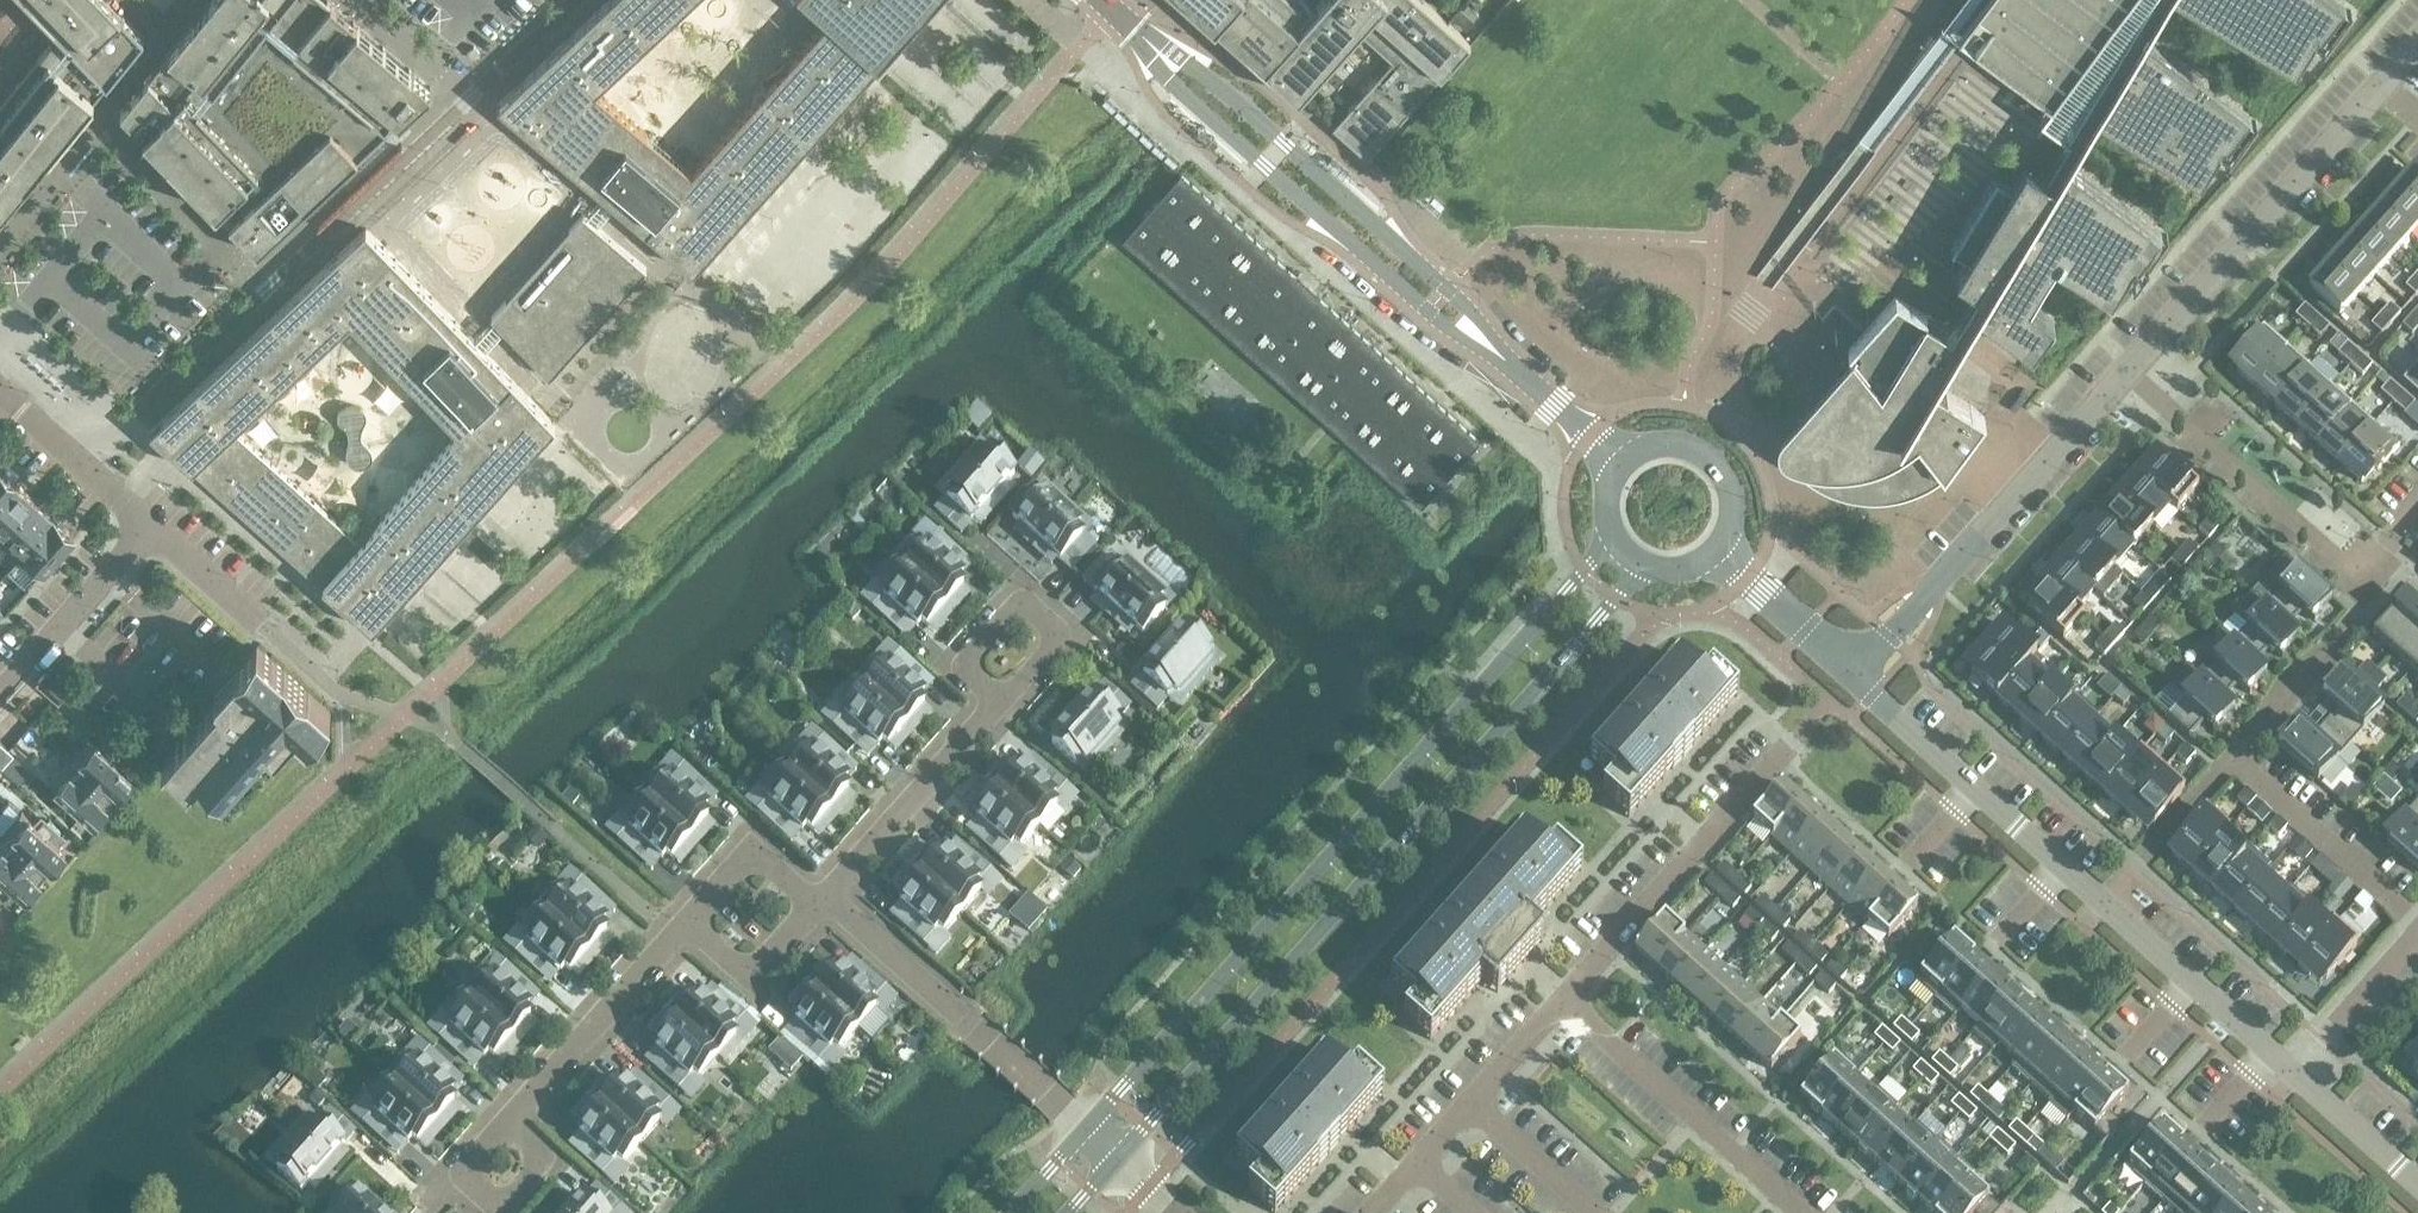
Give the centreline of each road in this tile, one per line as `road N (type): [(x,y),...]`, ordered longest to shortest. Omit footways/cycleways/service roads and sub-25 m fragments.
road 1 (residential): [(1853,671),(2417,42)]
road 2 (tertiary): [(1611,533),(1084,1126)]
road 3 (tertiary): [(1116,1155),(1148,1127),(1639,562)]
road 4 (unclassified): [(559,0),(72,450)]
road 5 (residential): [(2292,1074),(1853,671)]
road 6 (tertiary): [(1119,15),(1158,69),(1216,124),(1428,313),(1519,375)]
road 7 (tertiary): [(1519,375),(1449,288),(1196,68),(1119,15)]
road 8 (residential): [(2375,586),(2230,756),(2417,923)]
road 9 (residential): [(1787,744),(1566,1003)]
road 10 (residential): [(1084,1126),(824,911)]
road 11 (residential): [(824,911),(1022,661)]
road 12 (residential): [(1798,1212),(1566,1003)]
road 13 (residential): [(2375,586),(2182,420)]
road 14 (residential): [(680,940),(514,1119)]
road 15 (residential): [(153,521),(0,692)]
road 16 (residential): [(824,911),(753,858),(680,940)]
road 17 (tertiary): [(1716,548),(1728,529),(1728,486),(1700,452),(1657,445),(1620,467)]
road 18 (residential): [(2417,933),(2292,1074)]
road 19 (unclassified): [(1853,671),(1716,548)]
road 20 (residential): [(514,1119),(467,1174),(502,1208),(542,1161)]
road 21 (residential): [(680,940),(754,978),(824,911)]
road 22 (residential): [(1471,1092),(1601,1212)]
road 23 (residential): [(2417,1184),(2292,1074)]
road 24 (unclassified): [(268,623),(153,521)]
road 25 (residential): [(1022,661),(1057,629),(1027,584),(994,617)]
road 26 (tertiary): [(1620,467),(1519,375)]
road 27 (residential): [(1566,1003),(1471,1092)]

